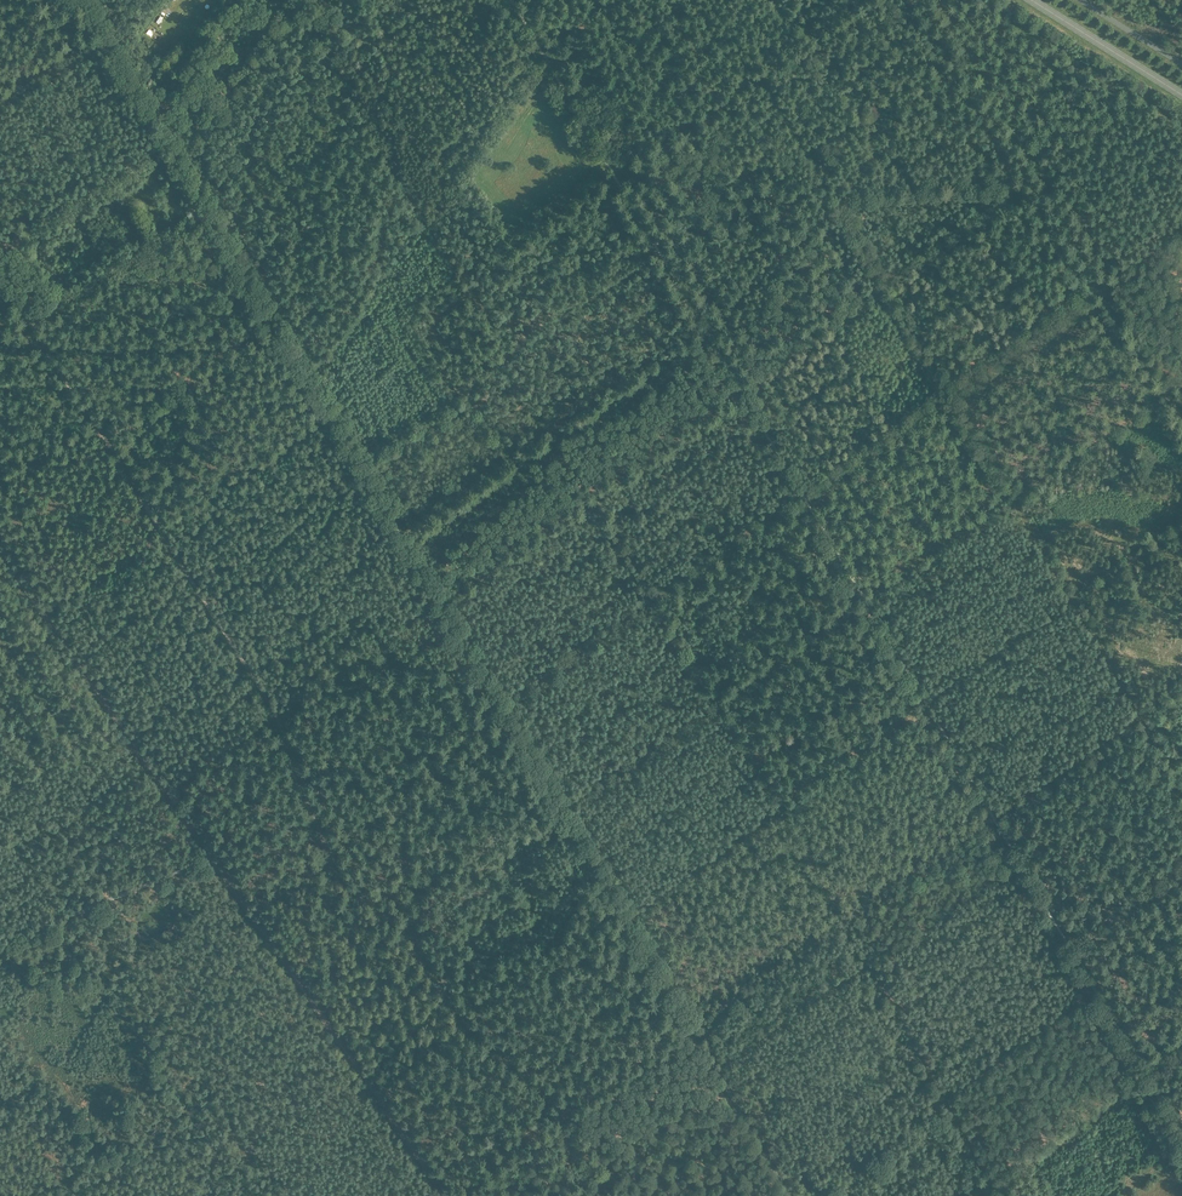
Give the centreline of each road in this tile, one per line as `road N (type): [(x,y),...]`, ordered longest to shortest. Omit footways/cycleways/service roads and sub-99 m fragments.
road 1 (track): [(31,322),(275,713),(344,876),(406,924),(479,1031),(575,1115),(627,1195)]
road 2 (track): [(1181,782),(759,73)]
road 3 (track): [(445,1195),(0,550)]
road 4 (track): [(440,604),(693,1031)]
road 5 (track): [(1181,418),(938,0)]
road 6 (track): [(1181,686),(846,923)]
road 7 (track): [(862,0),(614,174)]
road 8 (track): [(212,217),(359,466)]
road 9 (track): [(693,1031),(463,1195)]
road 10 (track): [(212,858),(0,945)]
road 11 (track): [(31,322),(212,217)]
road 12 (track): [(84,0),(184,171)]
road 13 (track): [(789,1195),(693,1031)]
road 14 (track): [(949,392),(1104,285)]
road 15 (track): [(846,923),(693,1031)]
road 16 (track): [(804,497),(951,395)]
road 17 (primary): [(1181,95),(1031,0)]
road 18 (track): [(682,127),(610,0)]
road 19 (unclassified): [(1181,64),(1080,0)]

